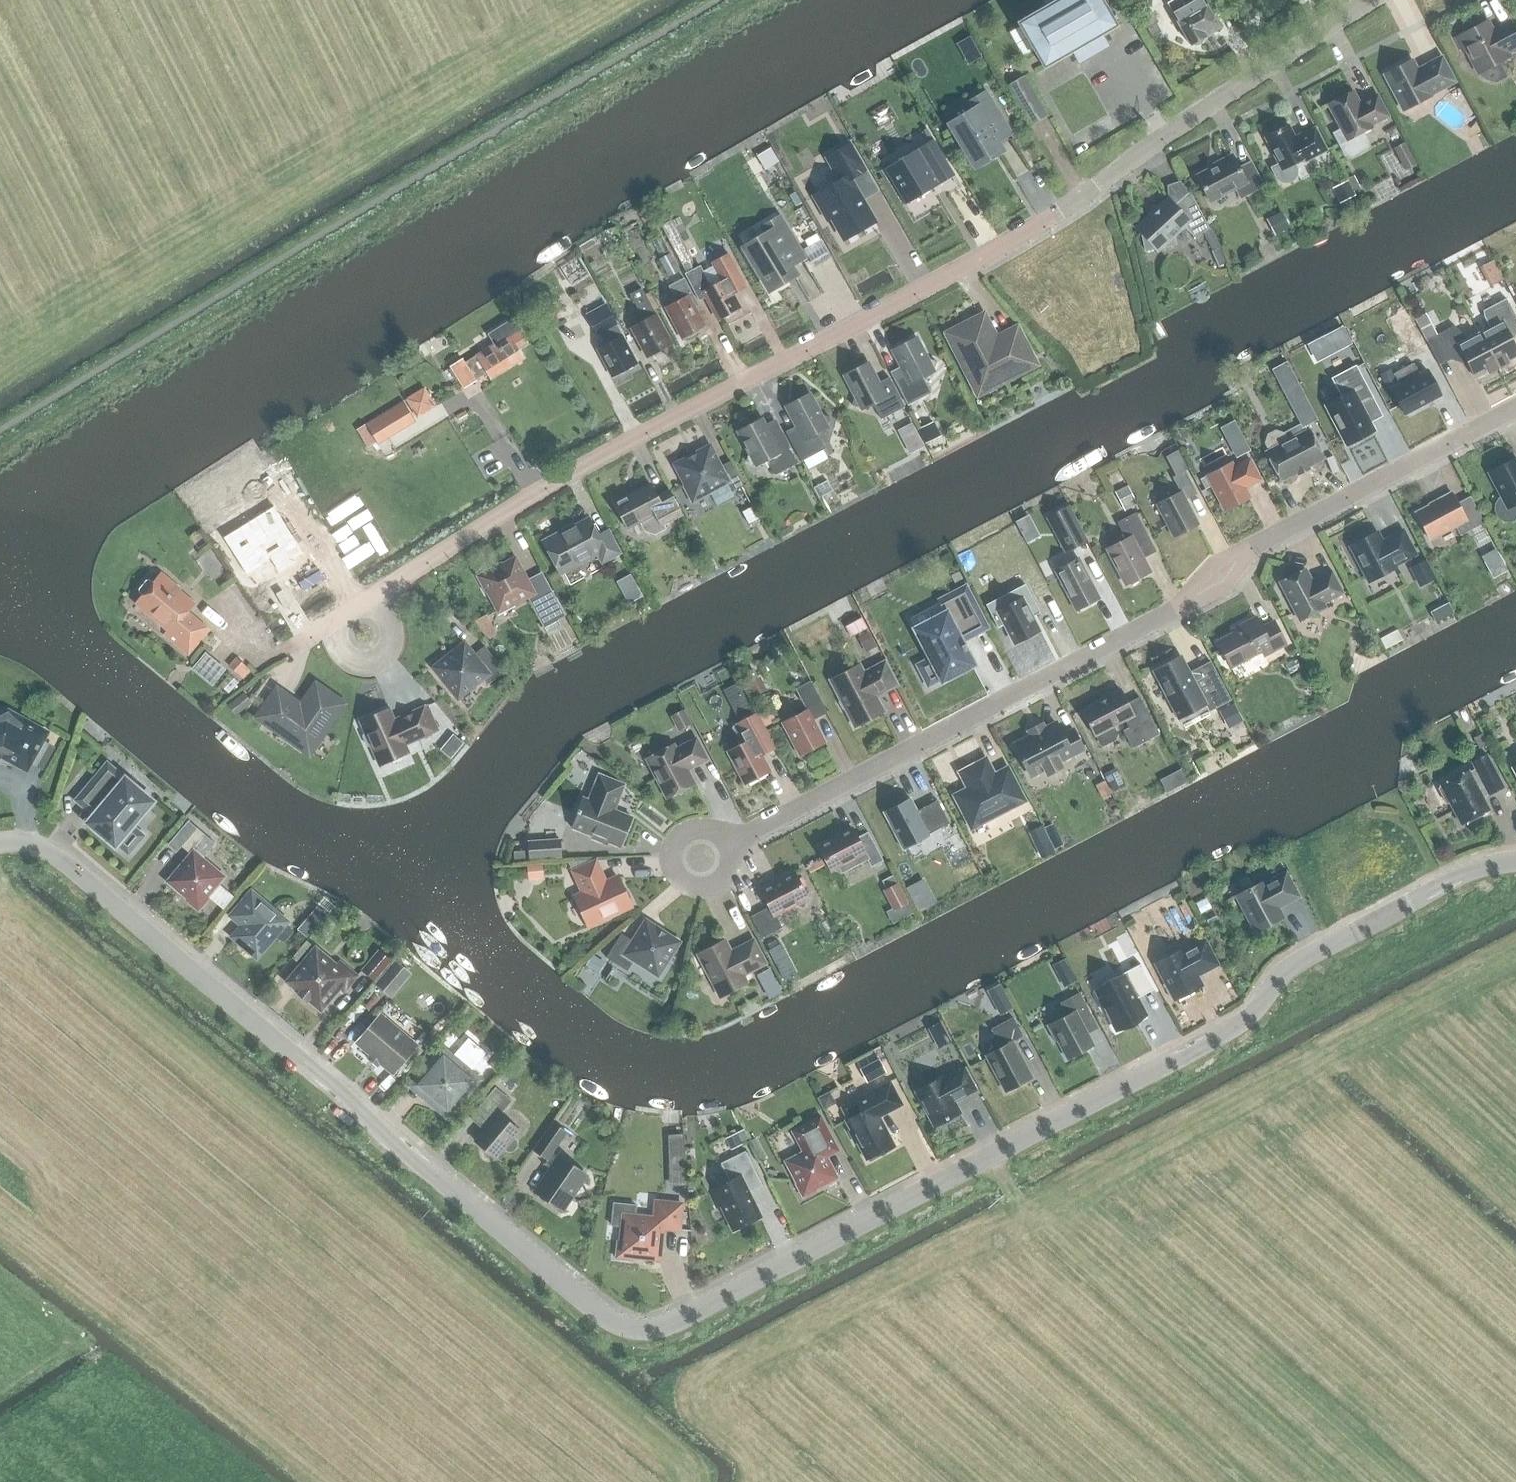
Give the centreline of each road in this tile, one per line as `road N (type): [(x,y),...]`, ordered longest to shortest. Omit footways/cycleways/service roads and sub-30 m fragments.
road 1 (tertiary): [(0,846),(19,842),(58,855),(608,1319),(640,1330),(675,1323),(1227,1031),(1284,970),(1470,871),(1515,860)]
road 2 (residential): [(378,593),(536,490),(1005,247),(1373,0)]
road 3 (residential): [(727,844),(1175,610),(1256,543),(1515,406)]
road 4 (residential): [(337,620),(348,653),(374,656),(387,637),(378,593)]

